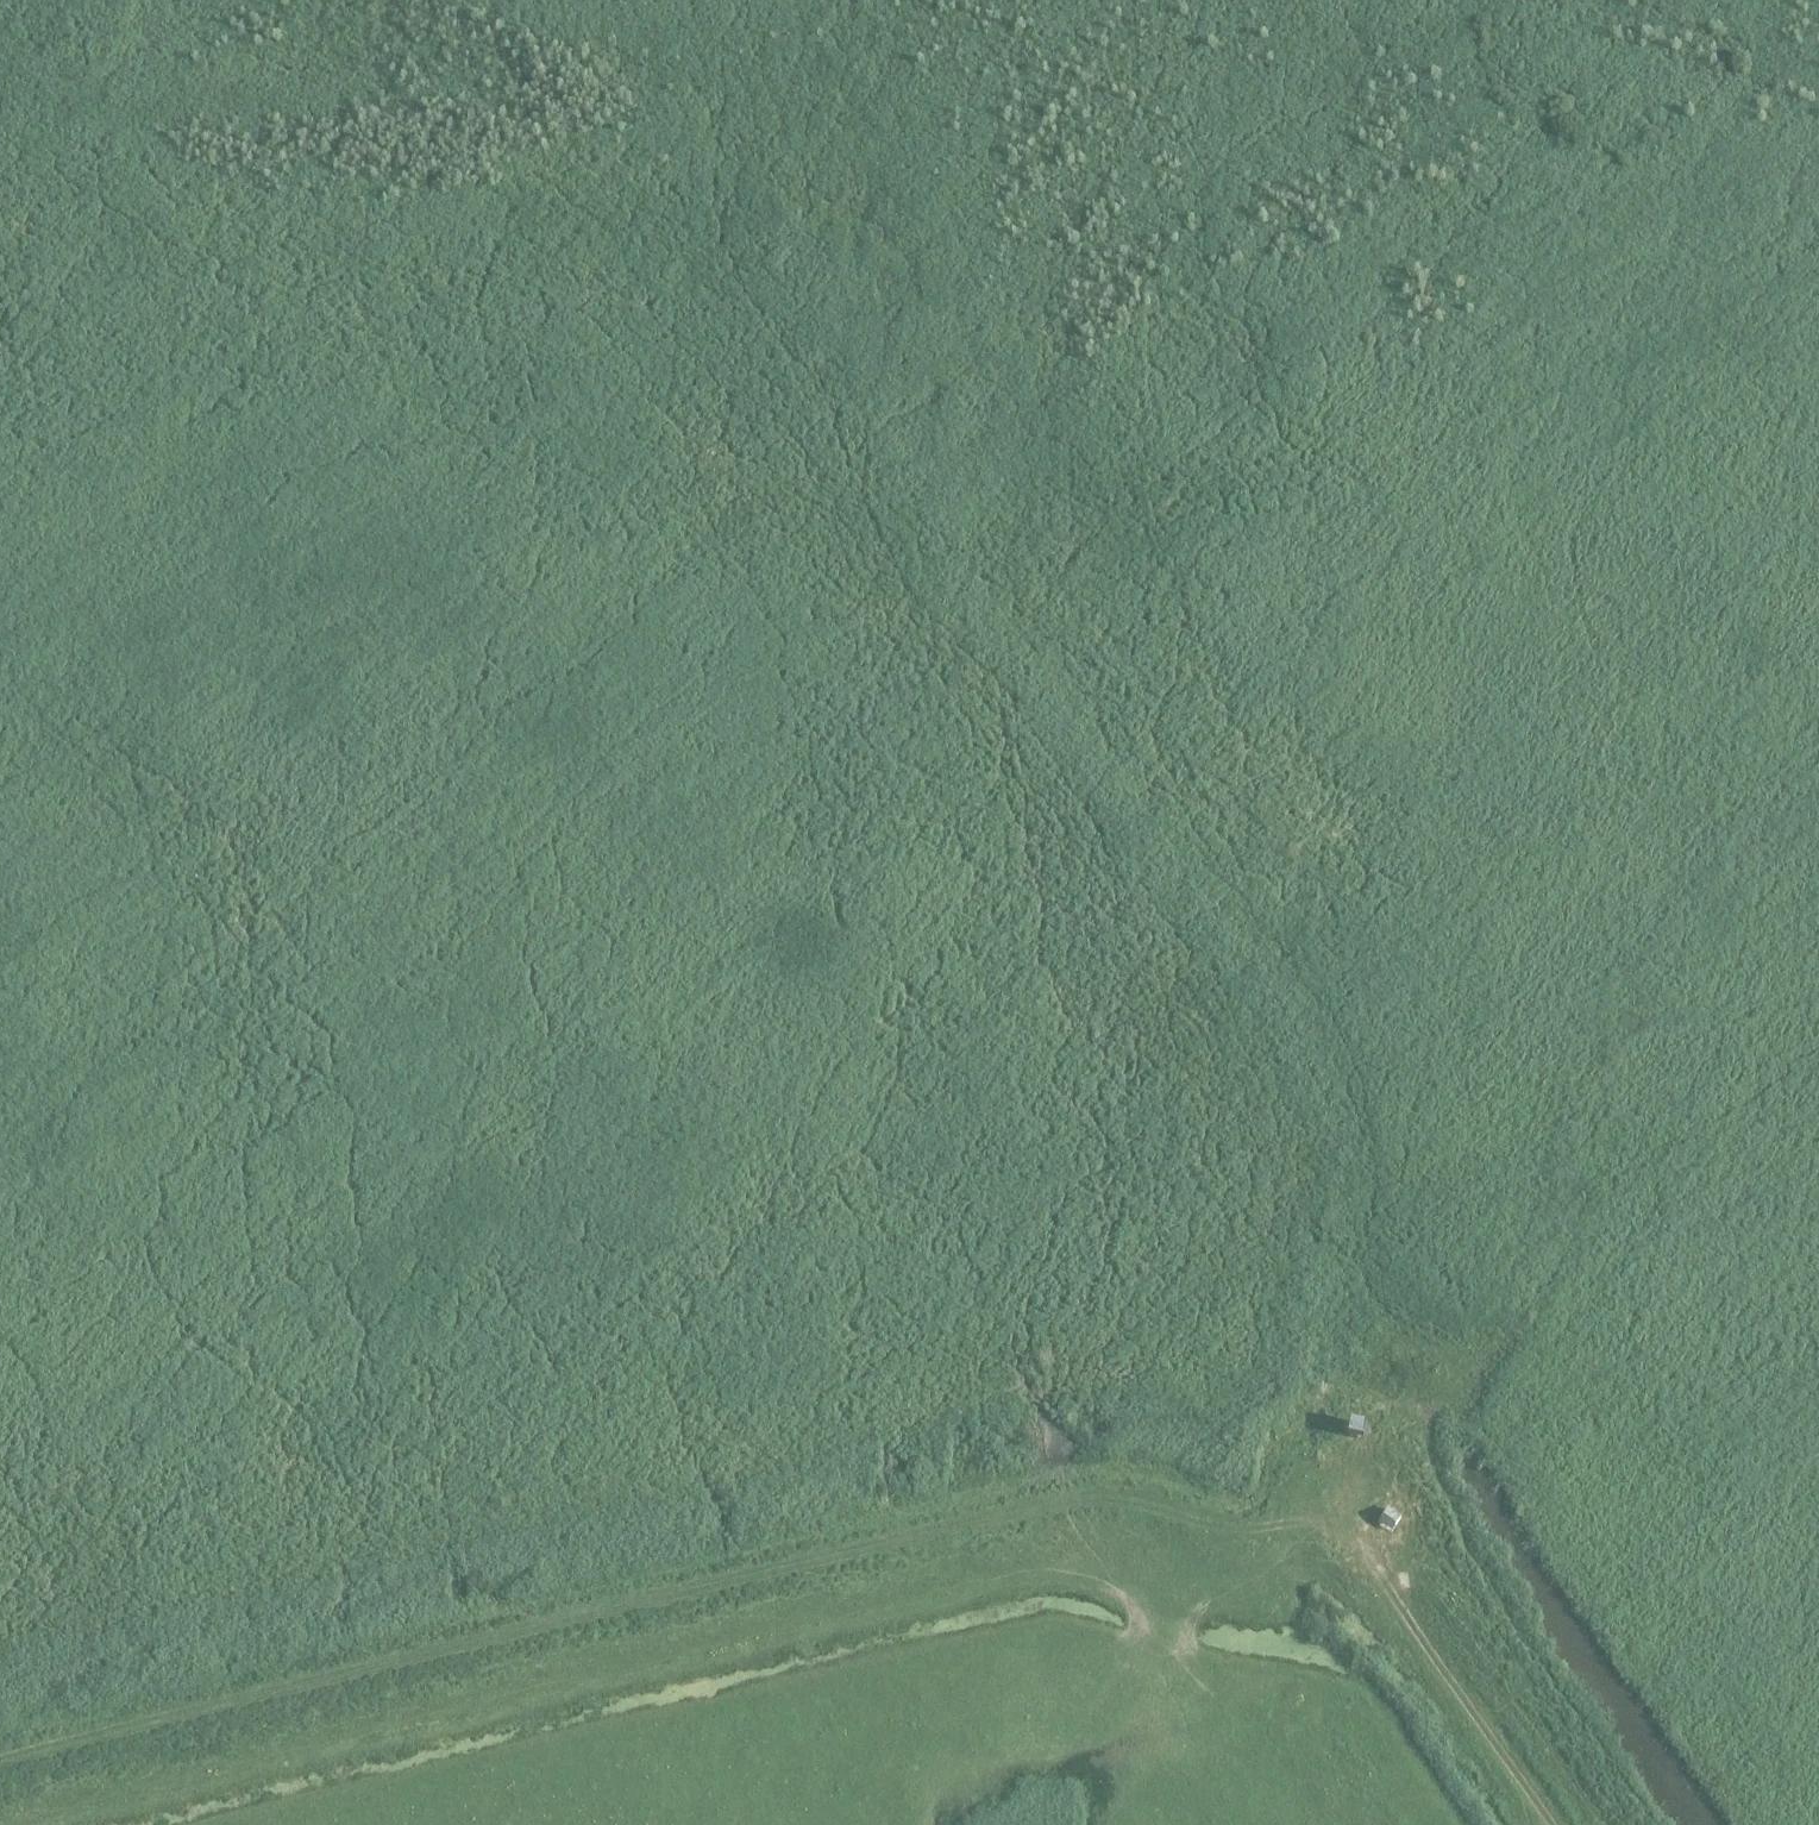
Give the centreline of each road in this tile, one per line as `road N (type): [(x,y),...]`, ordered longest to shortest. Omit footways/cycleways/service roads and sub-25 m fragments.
road 1 (track): [(1554,1824),(1369,1560)]

